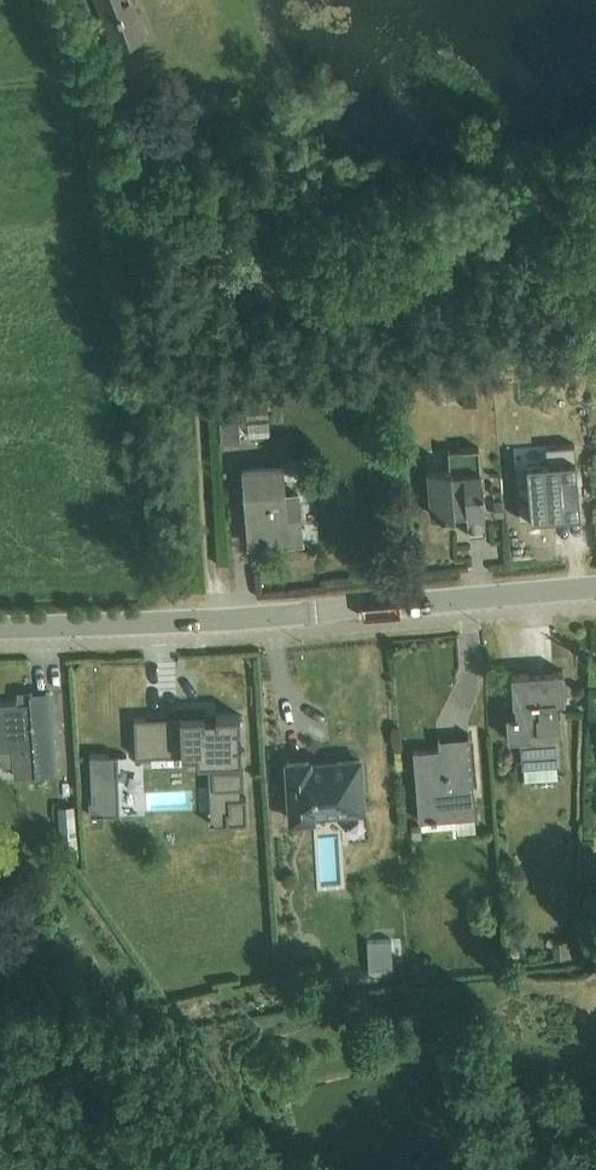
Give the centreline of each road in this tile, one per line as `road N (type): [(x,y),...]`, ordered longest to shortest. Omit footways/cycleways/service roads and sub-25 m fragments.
road 1 (tertiary): [(0,632),(595,591)]

